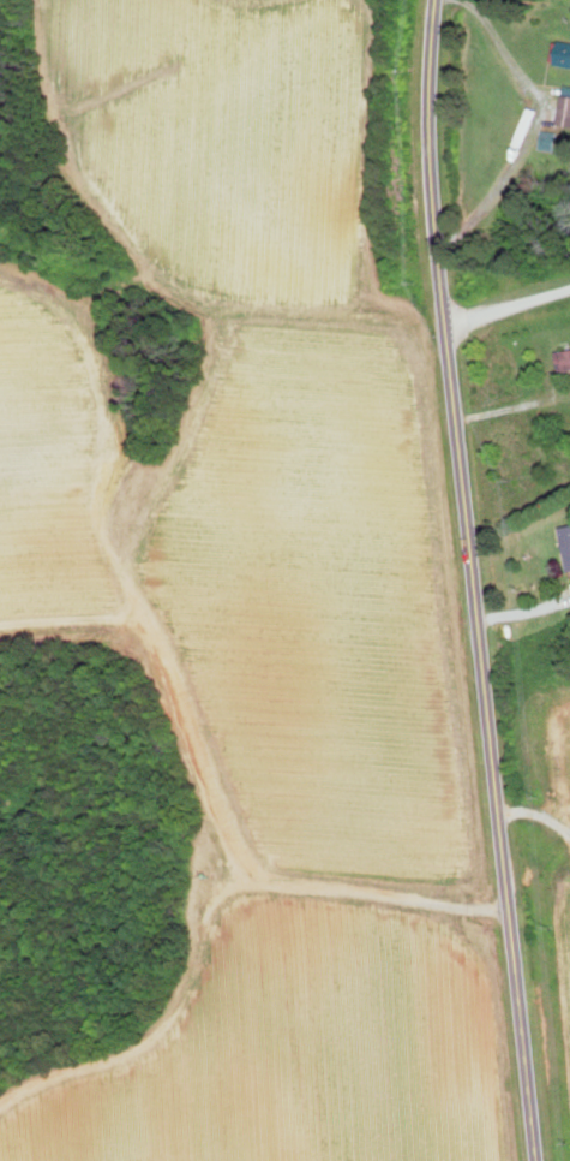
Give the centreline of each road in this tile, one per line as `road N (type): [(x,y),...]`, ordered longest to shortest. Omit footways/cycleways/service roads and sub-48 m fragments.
road 1 (tertiary): [(539,1160),(444,333),(436,0)]
road 2 (residential): [(0,635),(23,630),(146,639),(252,870),(352,898),(512,909)]
road 3 (residential): [(146,639),(152,638),(102,577),(61,553),(0,543)]
road 4 (residential): [(569,285),(444,333)]

